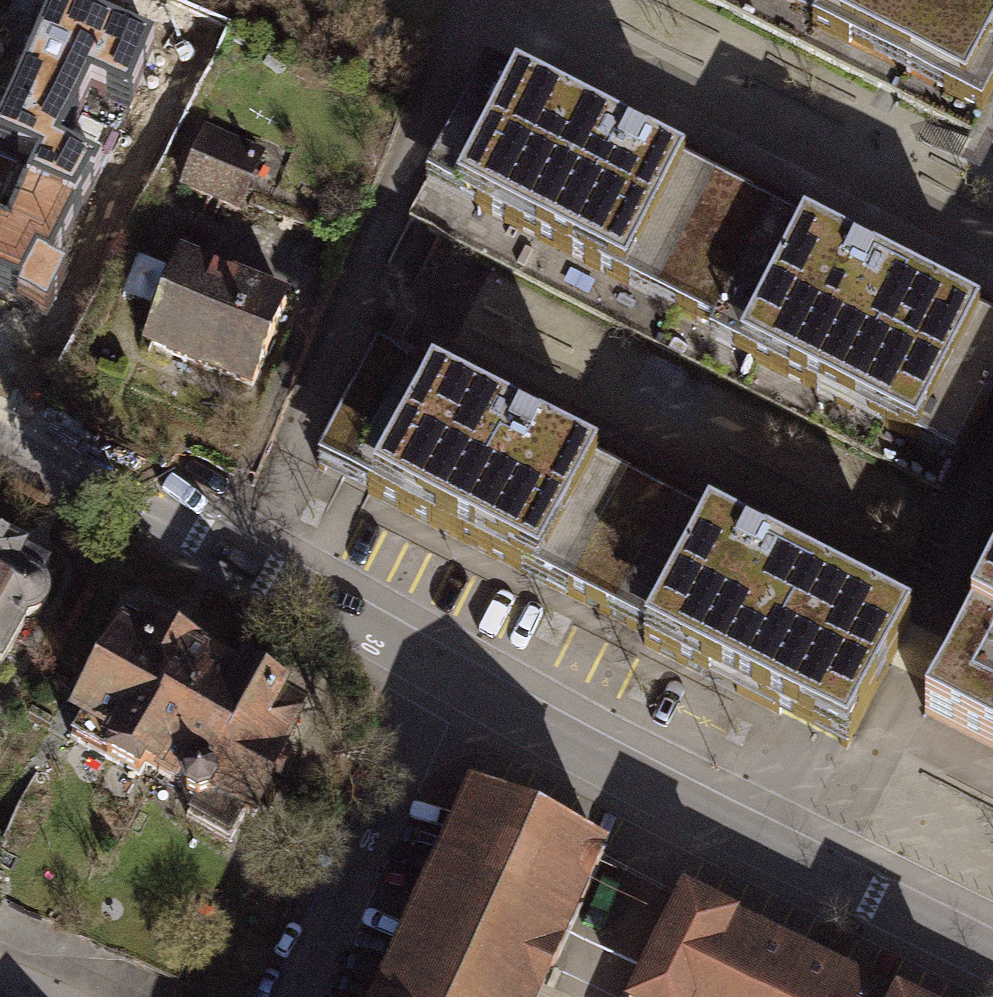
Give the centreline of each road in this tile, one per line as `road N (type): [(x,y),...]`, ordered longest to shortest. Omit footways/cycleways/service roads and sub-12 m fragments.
road 1 (residential): [(439,671),(992,956)]
road 2 (residential): [(0,418),(439,671)]
road 3 (residential): [(295,996),(439,671)]

